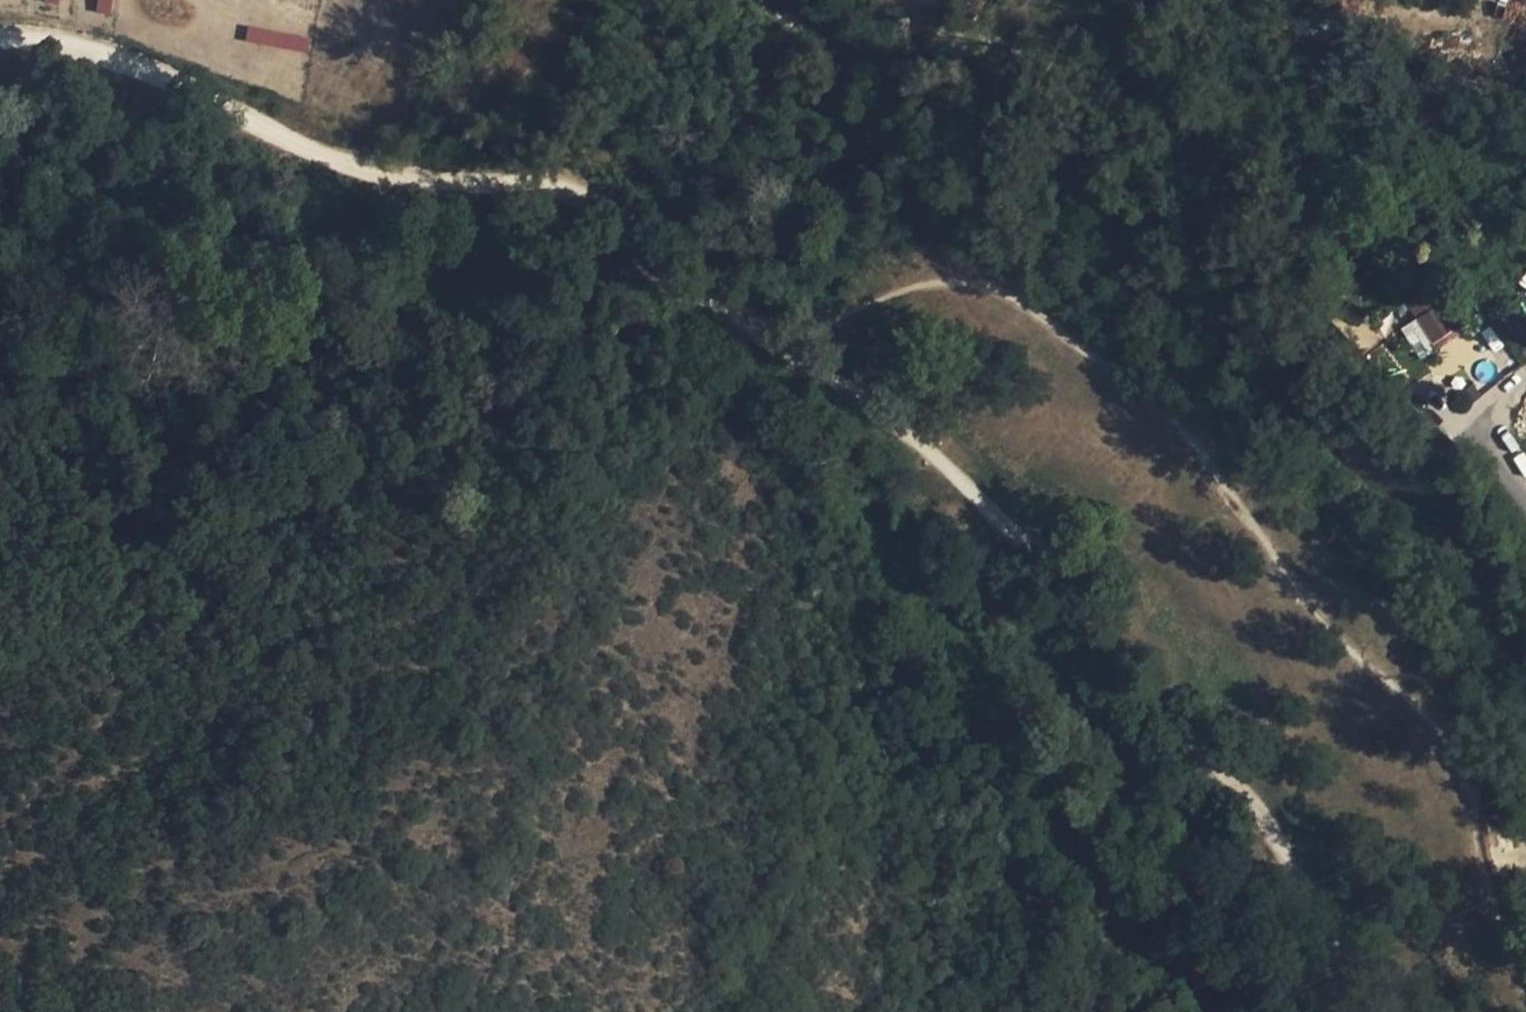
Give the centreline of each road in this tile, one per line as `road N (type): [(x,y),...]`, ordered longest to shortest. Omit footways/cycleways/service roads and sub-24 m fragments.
road 1 (track): [(1365,1011),(1308,894),(1247,803),(1023,543),(833,383),(663,278),(594,189),(386,174),(251,126),(117,56),(0,36)]

